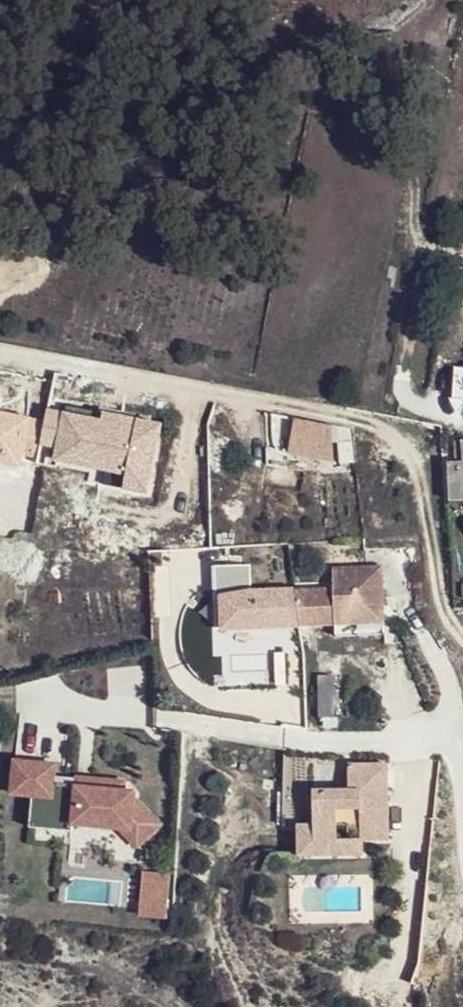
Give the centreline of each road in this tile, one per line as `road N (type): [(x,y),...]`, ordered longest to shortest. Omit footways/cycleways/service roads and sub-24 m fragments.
road 1 (residential): [(462,636),(441,600),(424,493),(404,448),(380,425),(0,358)]
road 2 (residential): [(462,783),(460,752),(444,735),(384,744),(155,719)]

